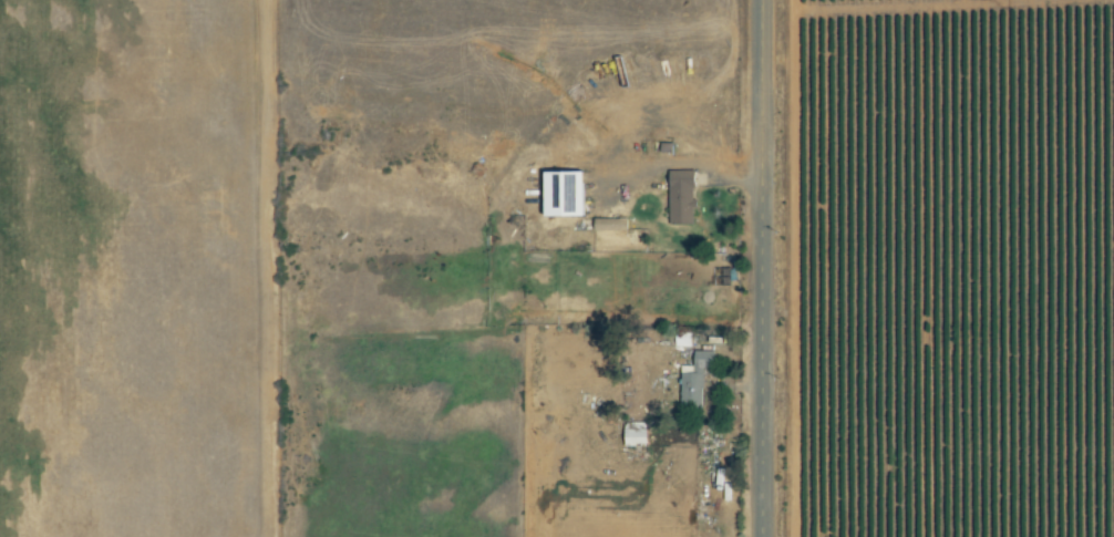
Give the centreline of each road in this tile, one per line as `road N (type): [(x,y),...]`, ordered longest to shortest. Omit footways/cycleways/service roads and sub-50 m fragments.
road 1 (residential): [(764,536),(763,0)]

